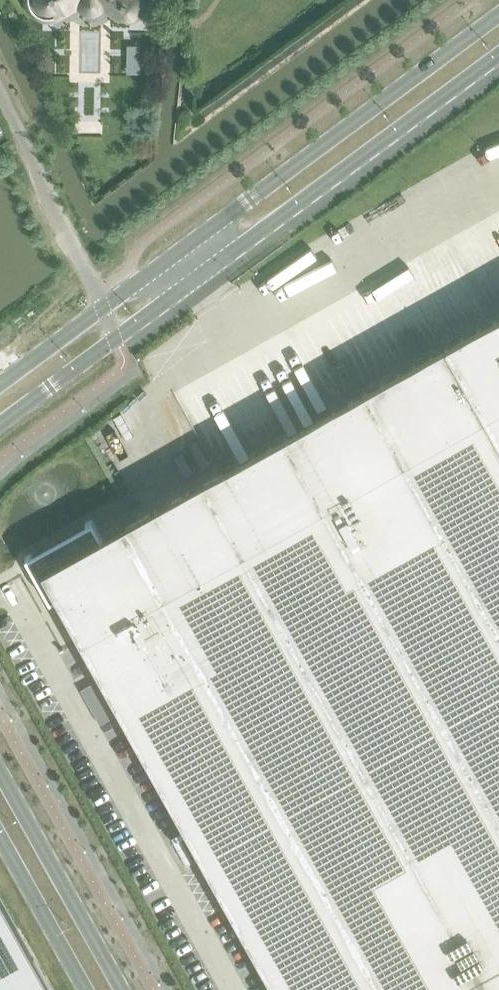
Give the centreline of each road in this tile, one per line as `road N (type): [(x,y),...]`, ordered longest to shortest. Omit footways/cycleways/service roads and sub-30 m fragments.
road 1 (tertiary): [(498,16),(0,386)]
road 2 (tertiary): [(0,427),(498,60)]
road 3 (tertiary): [(123,989),(0,769)]
road 4 (unclassified): [(97,289),(0,101)]
road 5 (tertiary): [(0,836),(85,989)]

